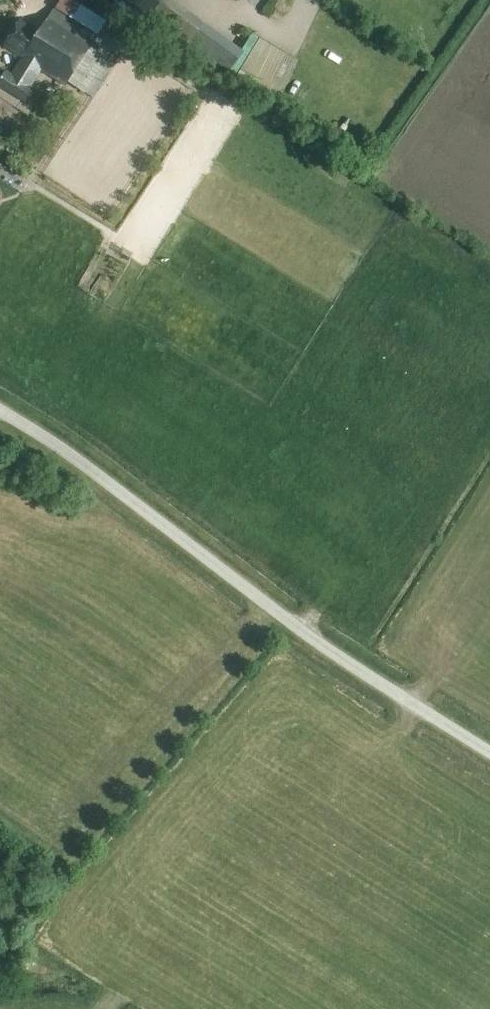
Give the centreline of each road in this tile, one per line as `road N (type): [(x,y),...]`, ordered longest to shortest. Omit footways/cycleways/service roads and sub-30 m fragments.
road 1 (unclassified): [(489,751),(323,646),(60,447),(0,410)]

